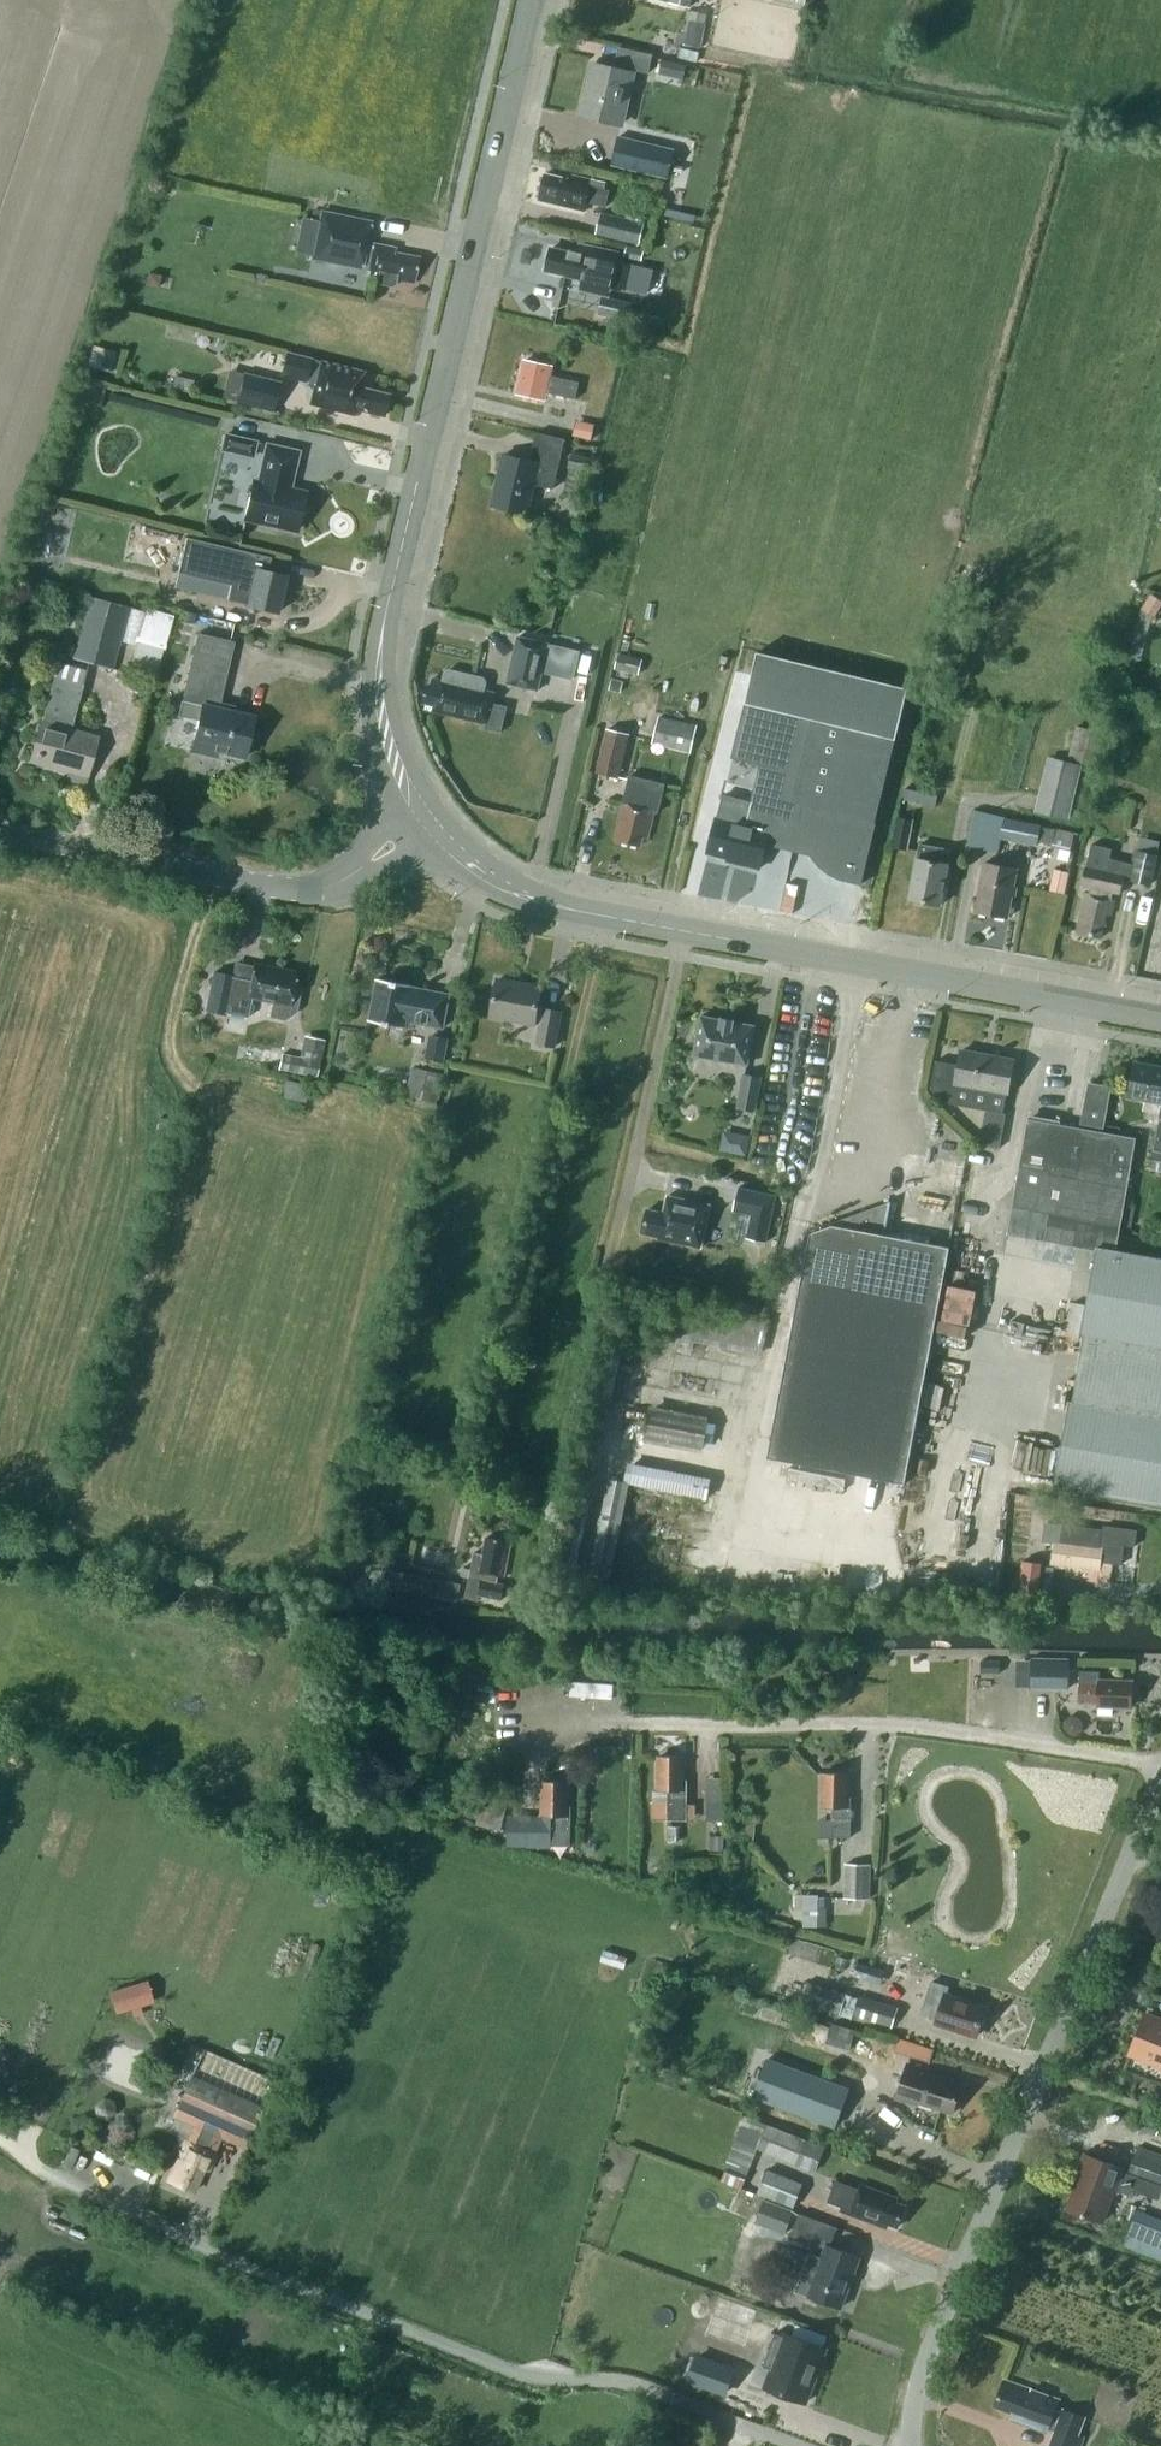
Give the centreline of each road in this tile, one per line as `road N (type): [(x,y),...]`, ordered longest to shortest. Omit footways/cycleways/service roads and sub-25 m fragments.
road 1 (tertiary): [(426,816),(392,761),(382,638),(529,0)]
road 2 (unclassified): [(799,2445),(622,2378),(509,2366),(40,2174)]
road 3 (unclassified): [(914,2445),(918,2387),(932,2349),(1160,1779)]
road 4 (tertiary): [(1160,1019),(610,916)]
road 5 (unclassified): [(495,1438),(610,916)]
road 6 (unclassified): [(1160,1761),(895,1723),(634,1727)]
road 7 (tertiary): [(426,816),(338,883),(308,889),(0,829)]
road 8 (tertiary): [(610,916),(531,897),(475,866),(426,816)]

